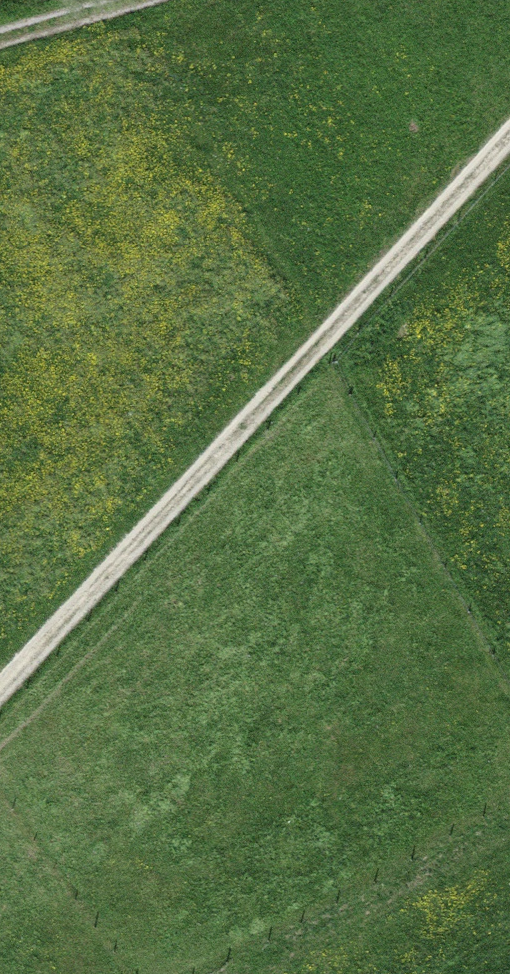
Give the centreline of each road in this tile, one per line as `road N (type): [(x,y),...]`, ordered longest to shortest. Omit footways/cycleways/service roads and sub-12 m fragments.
road 1 (track): [(0,661),(509,119)]
road 2 (track): [(145,973),(0,766)]
road 3 (track): [(0,42),(133,0)]

